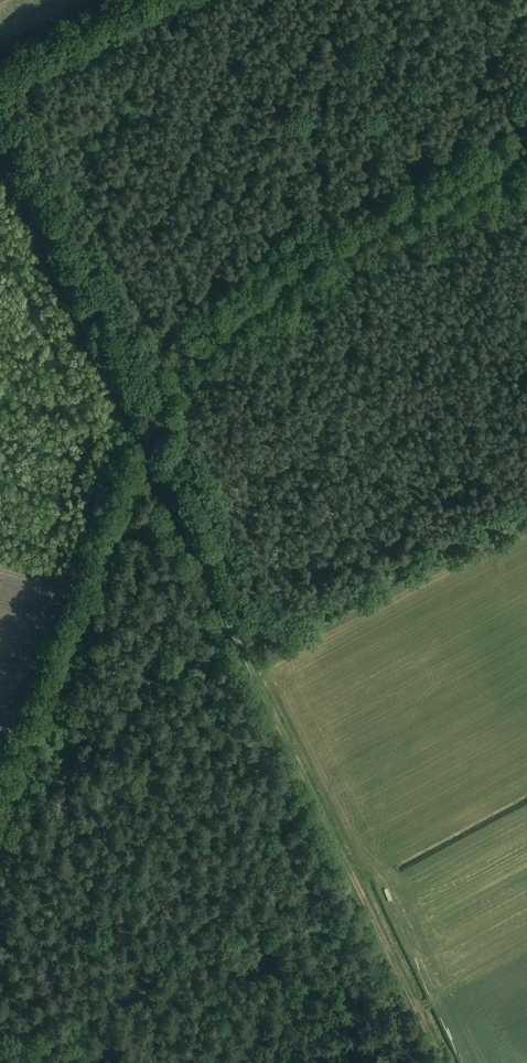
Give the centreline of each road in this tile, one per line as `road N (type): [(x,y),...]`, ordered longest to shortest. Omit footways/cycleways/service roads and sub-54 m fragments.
road 1 (track): [(170,498),(441,1062)]
road 2 (track): [(526,152),(318,253),(216,341),(142,439)]
road 3 (track): [(0,149),(142,439)]
road 4 (track): [(81,612),(0,823)]
road 5 (track): [(0,1026),(140,1062)]

